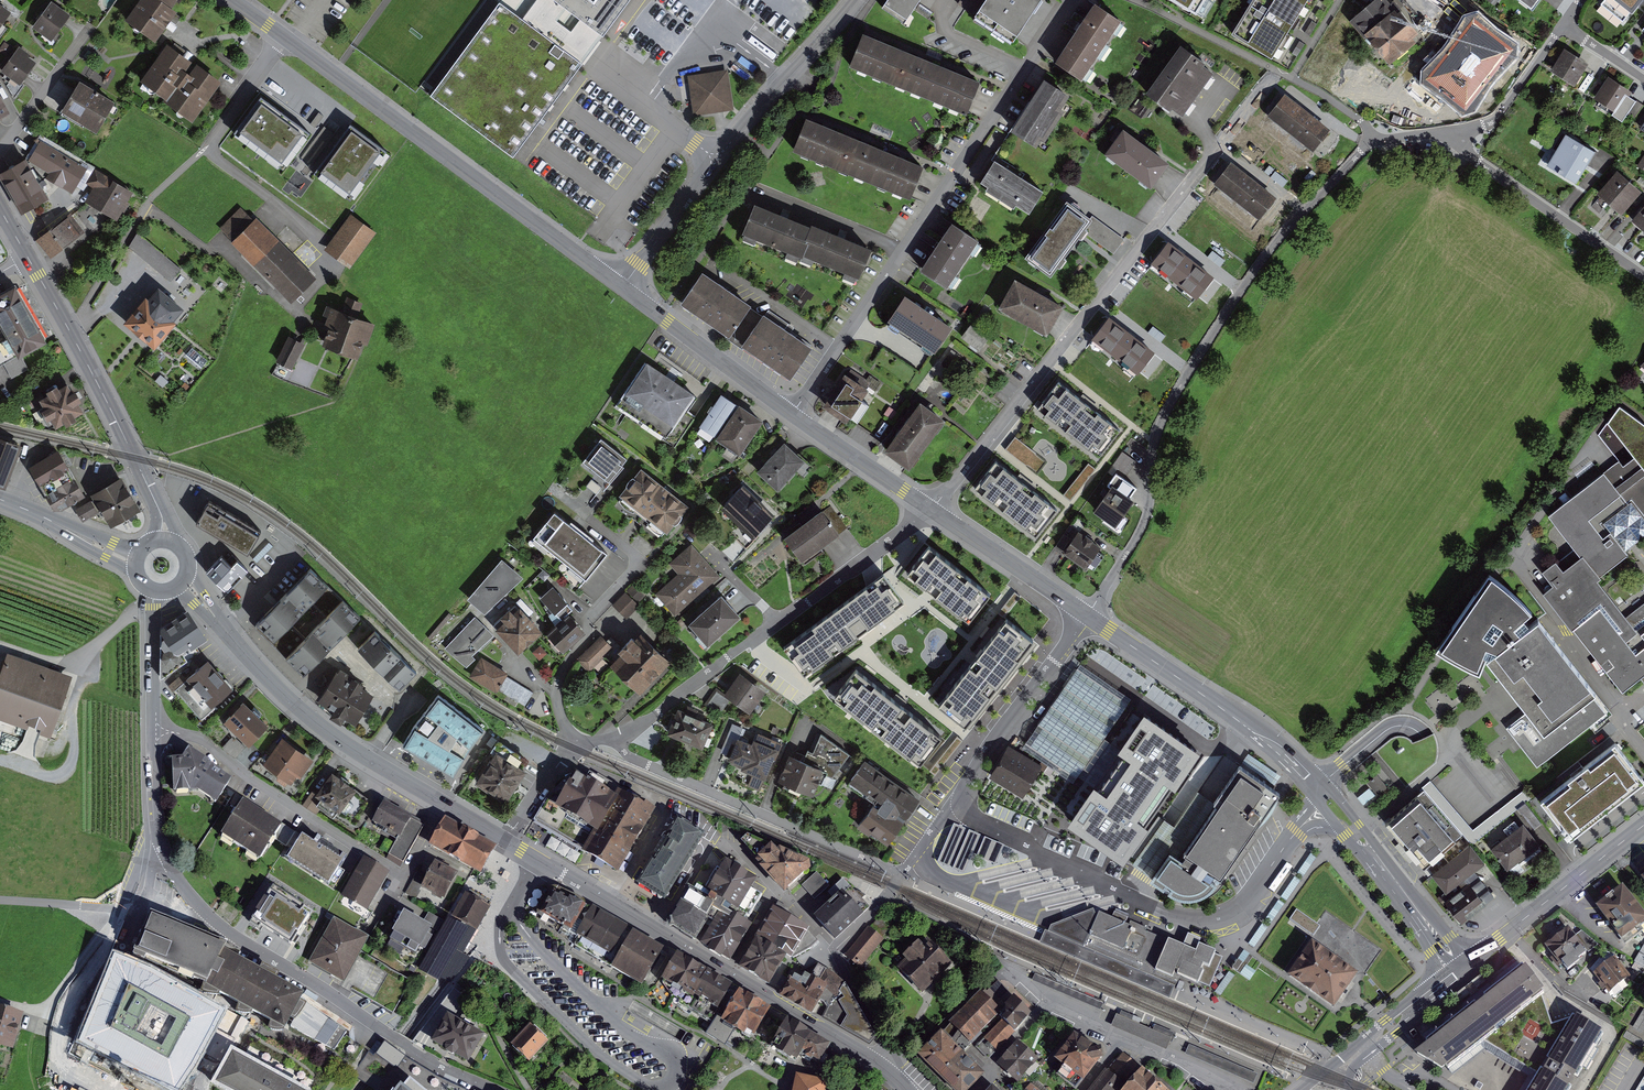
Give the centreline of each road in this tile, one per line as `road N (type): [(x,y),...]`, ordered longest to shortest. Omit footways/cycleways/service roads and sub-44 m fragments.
road 1 (residential): [(153,590),(161,850),(182,886),(213,921),(411,1051),(494,1089)]
road 2 (residential): [(1088,616),(1141,536),(1165,409),(1301,210),(1379,134),(1468,132)]
road 3 (residential): [(792,414),(1071,0)]
road 4 (secondary): [(621,287),(231,0)]
road 5 (residential): [(932,509),(1220,145)]
road 6 (residential): [(965,803),(967,815),(986,828),(1193,919),(1242,904),(1296,831),(1330,800)]
road 7 (secondary): [(881,1065),(506,841)]
road 8 (secondary): [(506,841),(330,734),(255,665),(185,579)]
road 9 (residential): [(932,509),(613,736)]
road 10 (residential): [(621,287),(851,0)]
road 11 (residential): [(901,872),(631,757),(613,736)]
road 12 (secondary): [(164,540),(134,458),(26,255)]
road 13 (residential): [(592,741),(562,721),(557,686),(640,558),(573,500)]
road 14 (secondary): [(1088,616),(1251,727),(1330,800)]
road 15 (secondary): [(1460,965),(1643,823)]
road 16 (residential): [(1468,132),(1485,161),(1643,274)]
road 17 (secondary): [(621,287),(792,414)]
road 18 (secondary): [(1330,800),(1460,965)]
road 19 (secondary): [(932,509),(1088,616)]
road 20 (residential): [(1055,661),(969,784),(965,803)]
road 21 (secondary): [(792,414),(932,509)]
road 22 (residential): [(0,150),(91,25)]
road 23 (residential): [(1468,132),(1510,99),(1564,23)]
road 24 (residential): [(592,741),(559,757),(506,841)]
road 25 (residential): [(839,953),(883,1038),(881,1065)]

